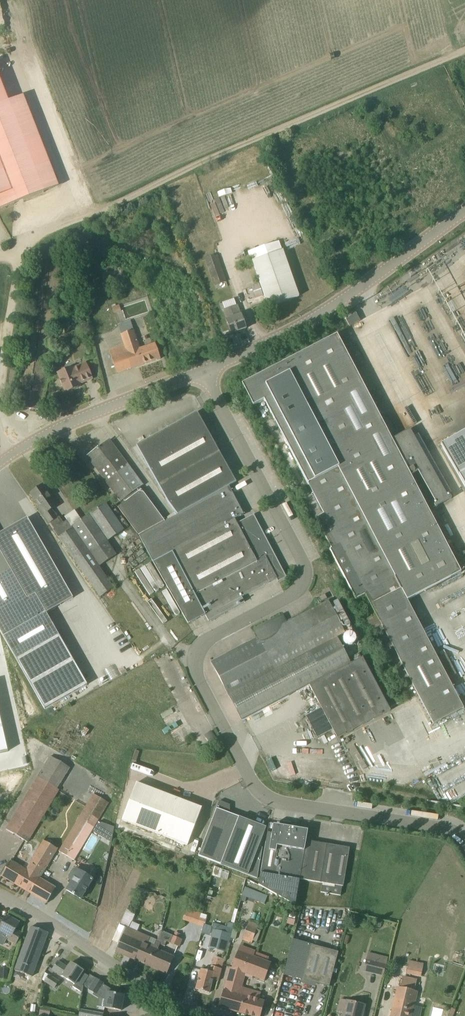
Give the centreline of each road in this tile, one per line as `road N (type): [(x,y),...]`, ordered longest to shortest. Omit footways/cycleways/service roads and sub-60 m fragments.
road 1 (unclassified): [(204,372),(305,574),(294,599),(211,641),(200,655),(201,686),(246,772),(279,807),(433,827),(464,844)]
road 2 (track): [(0,263),(464,52)]
road 3 (unclassified): [(204,372),(359,292),(464,216)]
road 4 (tertiary): [(200,1015),(0,896)]
road 5 (unclassified): [(11,455),(204,372)]

